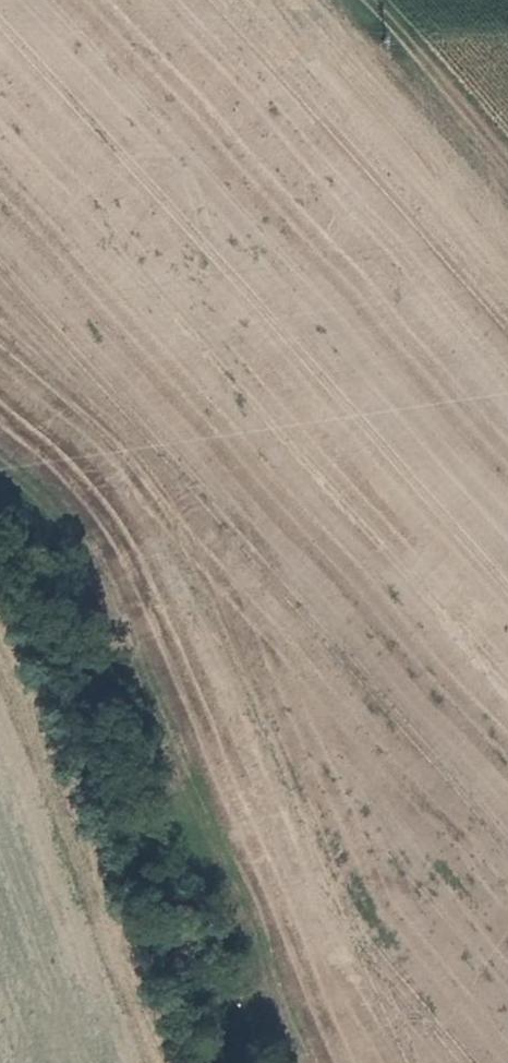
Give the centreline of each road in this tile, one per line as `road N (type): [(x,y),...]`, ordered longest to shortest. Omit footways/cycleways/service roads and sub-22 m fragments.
road 1 (unclassified): [(0,740),(145,1062)]
road 2 (track): [(370,0),(507,157)]

